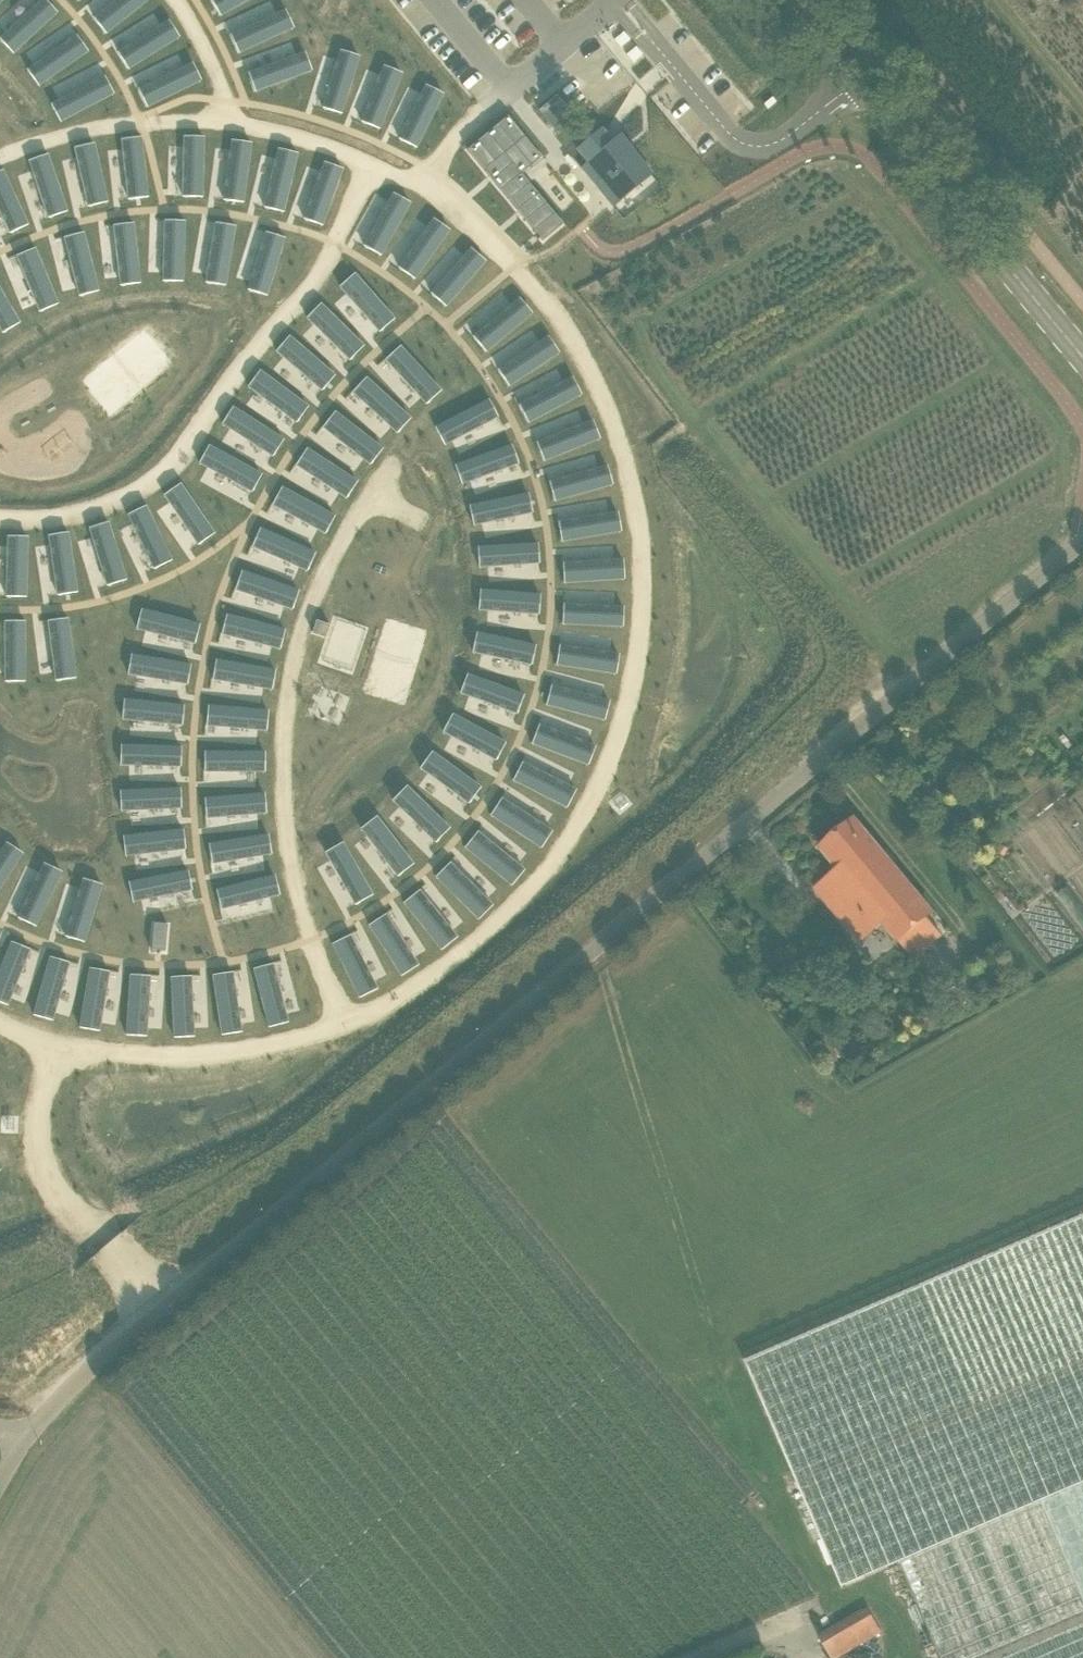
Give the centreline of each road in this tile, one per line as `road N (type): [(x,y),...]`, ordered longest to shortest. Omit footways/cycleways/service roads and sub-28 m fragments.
road 1 (unclassified): [(27,1430),(1082,542)]
road 2 (tertiary): [(1082,362),(779,0)]

